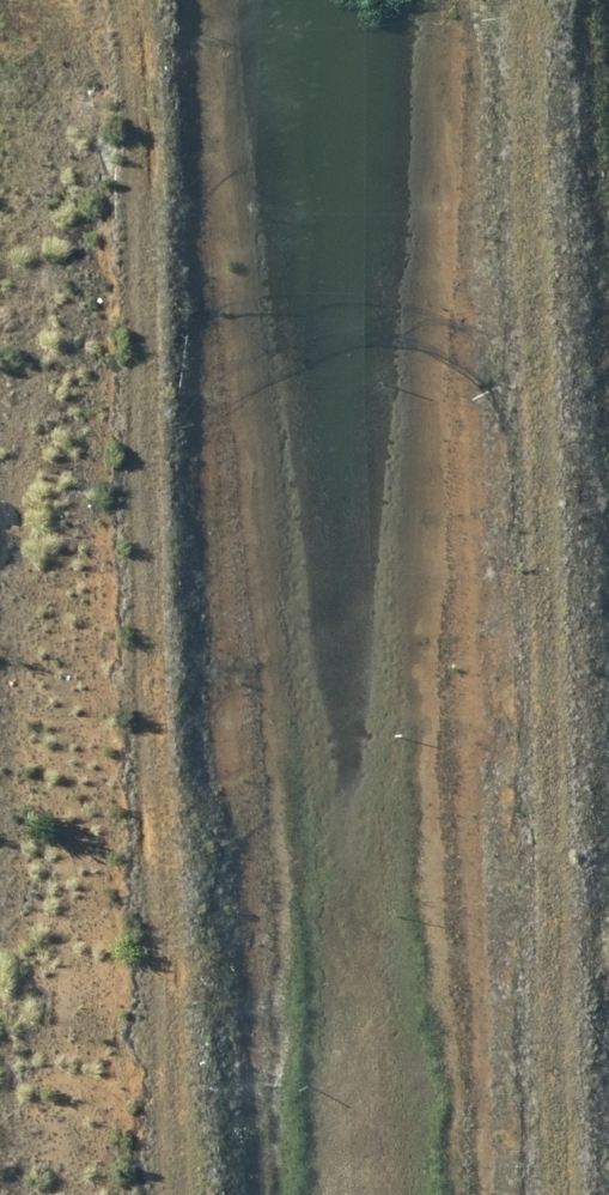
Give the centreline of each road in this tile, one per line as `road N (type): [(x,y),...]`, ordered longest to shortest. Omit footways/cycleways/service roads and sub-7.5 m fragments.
road 1 (track): [(177,1194),(125,0)]
road 2 (track): [(554,1194),(514,0)]

